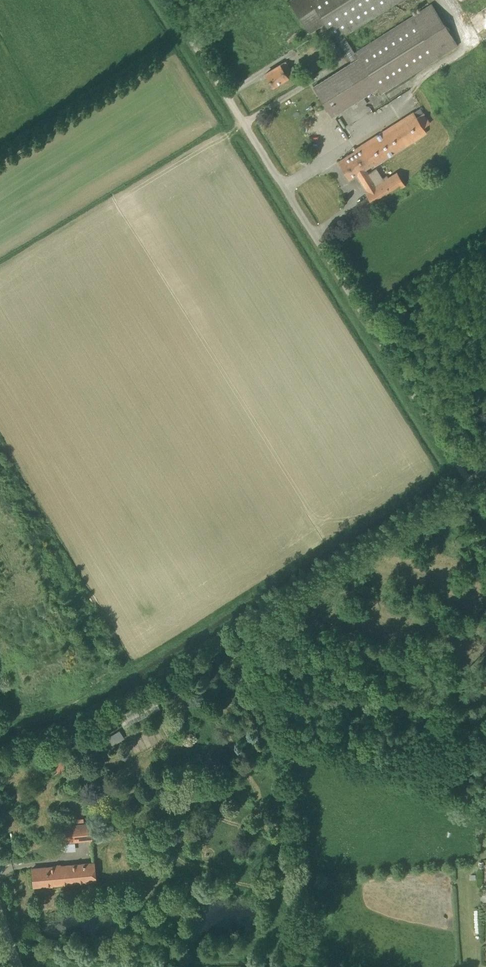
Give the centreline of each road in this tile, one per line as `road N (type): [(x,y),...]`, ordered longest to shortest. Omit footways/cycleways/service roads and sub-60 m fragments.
road 1 (unclassified): [(485,511),(157,0)]

